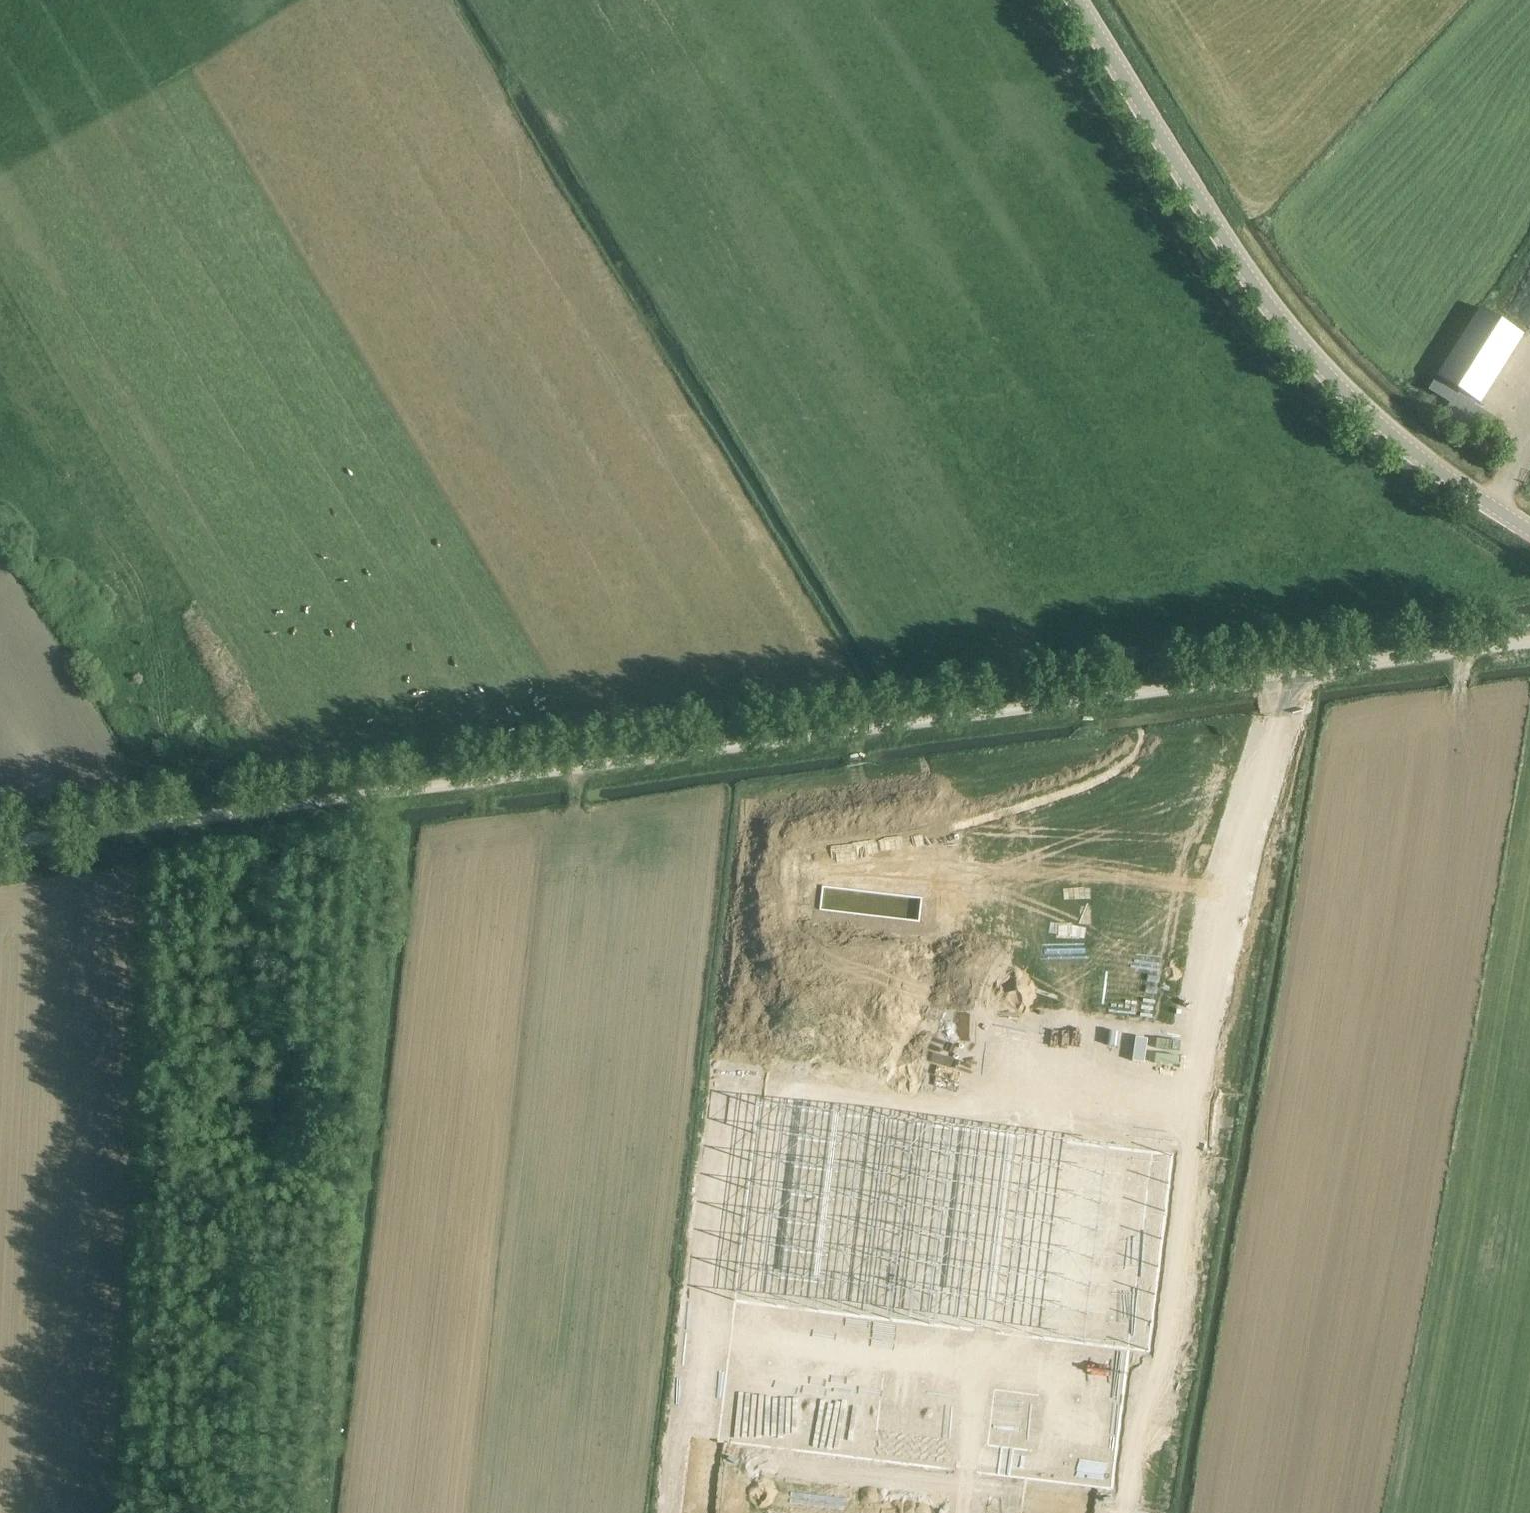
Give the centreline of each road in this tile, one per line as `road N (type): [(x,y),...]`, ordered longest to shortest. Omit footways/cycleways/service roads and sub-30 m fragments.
road 1 (unclassified): [(0,855),(1529,646)]
road 2 (unclassified): [(1529,533),(1390,429),(1280,312),(1088,0)]

